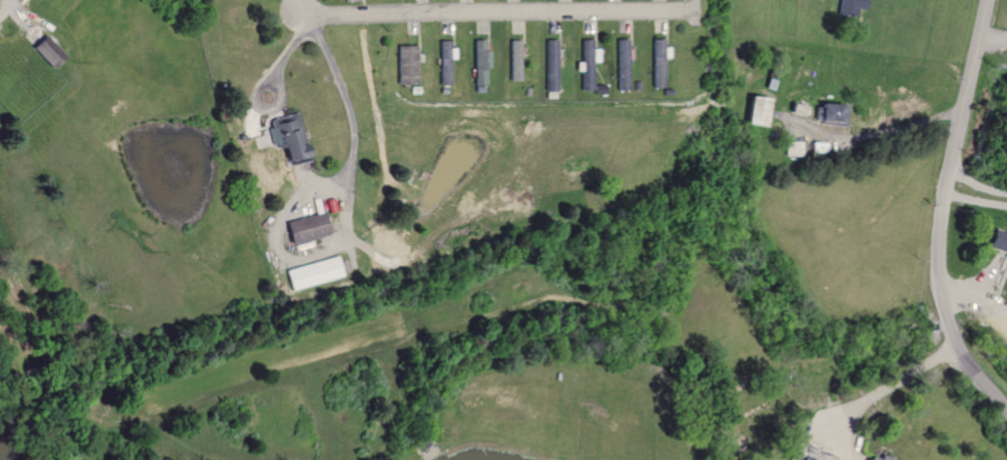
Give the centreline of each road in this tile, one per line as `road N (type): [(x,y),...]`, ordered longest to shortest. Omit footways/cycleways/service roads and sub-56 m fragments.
road 1 (secondary): [(987,0),(941,202),(937,270),(957,350),(1006,415)]
road 2 (residential): [(295,0),(297,16),(698,12)]

